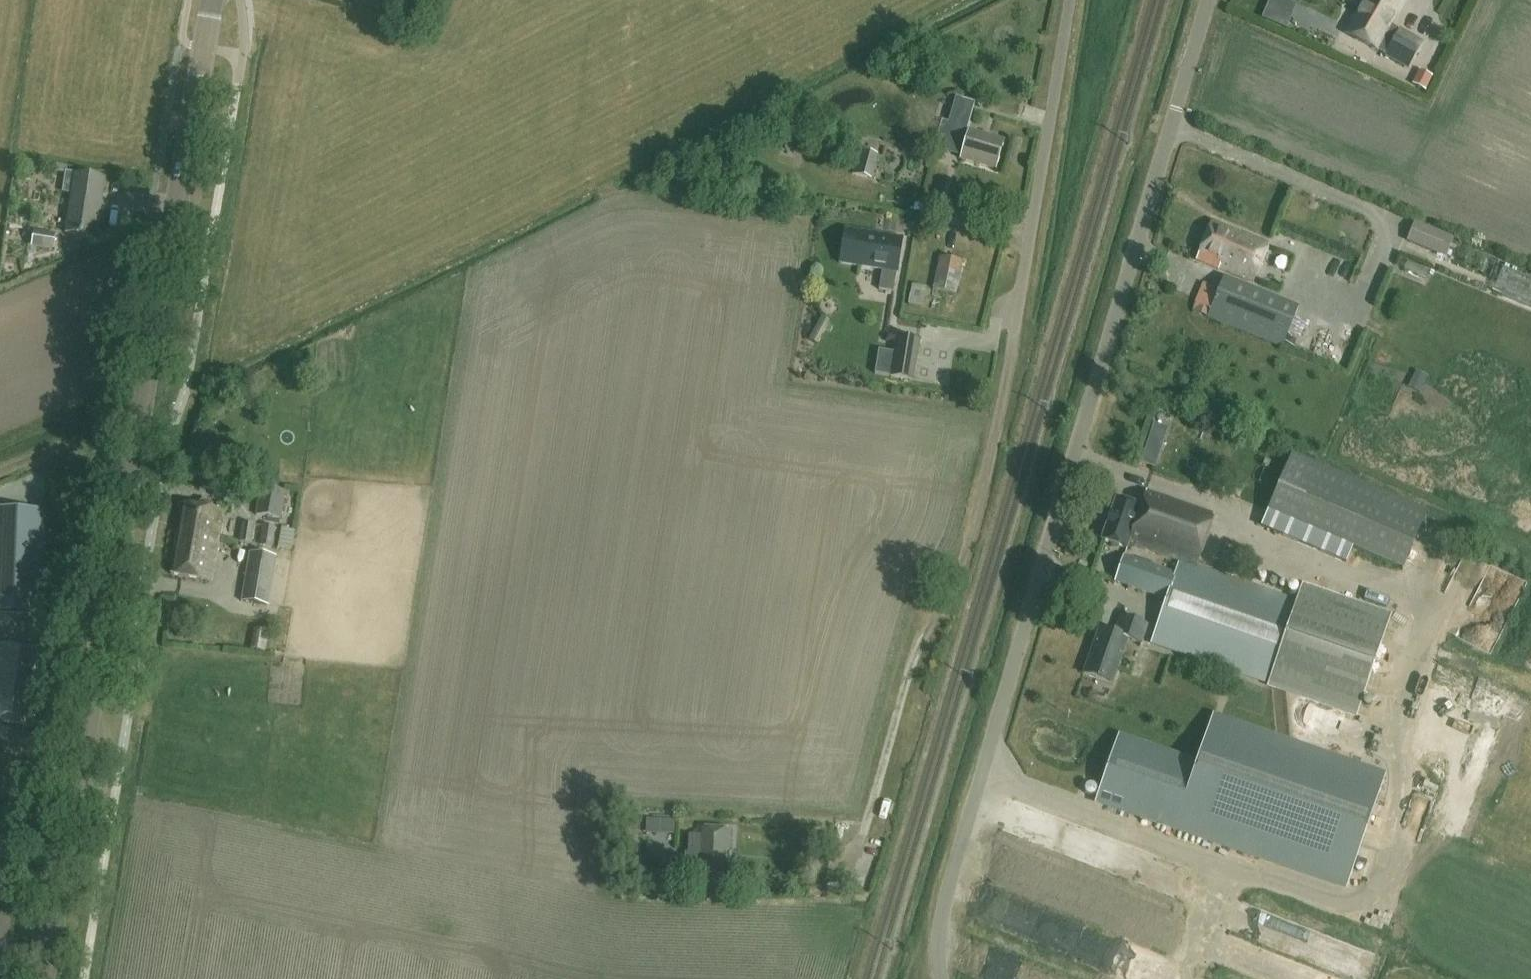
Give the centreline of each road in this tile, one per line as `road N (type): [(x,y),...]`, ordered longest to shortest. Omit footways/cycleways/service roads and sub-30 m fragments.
road 1 (unclassified): [(940,978),(943,909),(1209,0)]
road 2 (secondary): [(44,978),(213,0)]
road 3 (track): [(867,829),(915,649),(961,570),(1015,334)]
road 4 (residential): [(1015,334),(1070,0)]
road 5 (track): [(0,473),(113,425),(139,429)]

